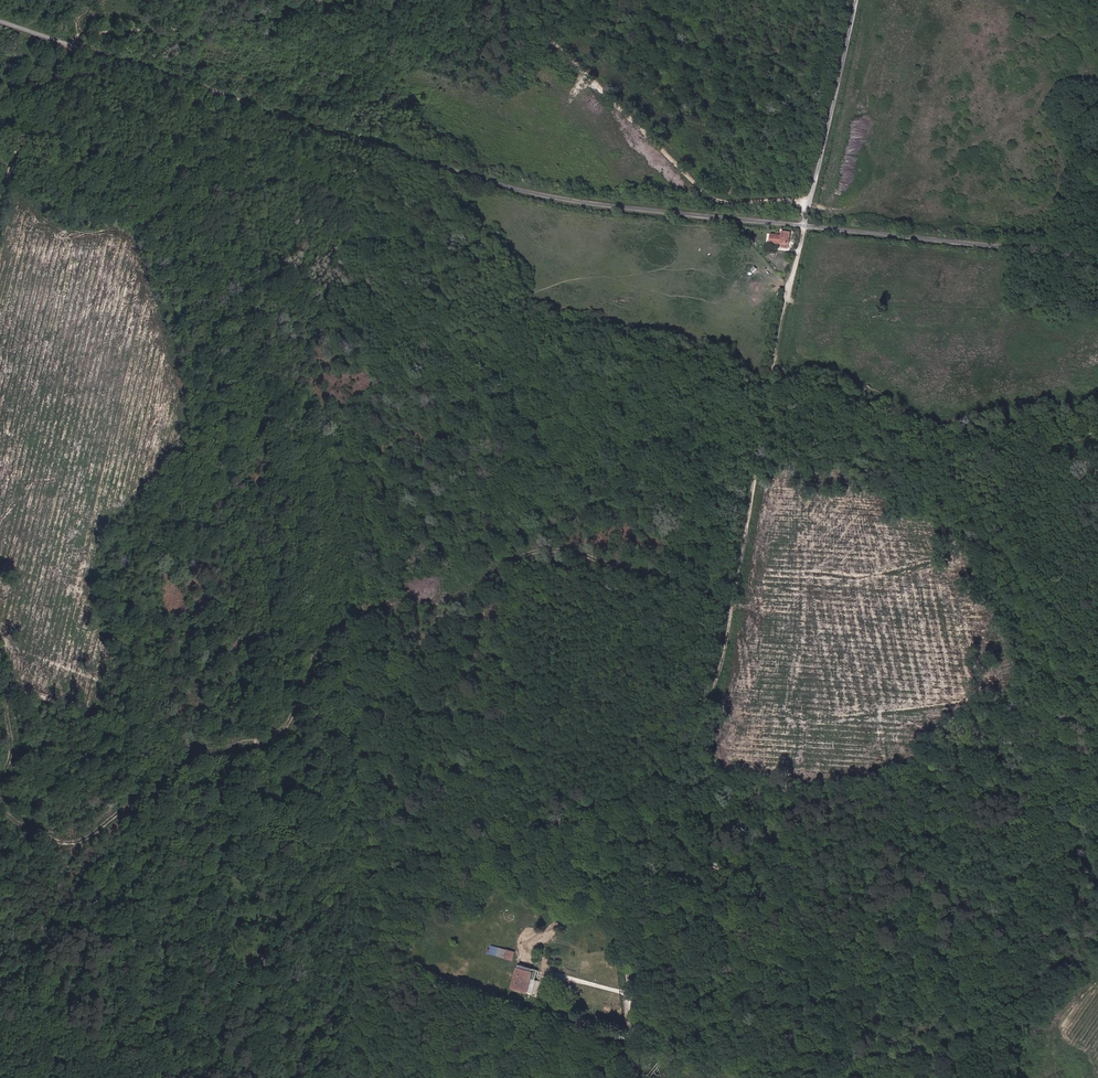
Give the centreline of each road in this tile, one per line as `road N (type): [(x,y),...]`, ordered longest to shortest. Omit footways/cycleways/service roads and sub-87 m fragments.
road 1 (unclassified): [(857,0),(787,299)]

